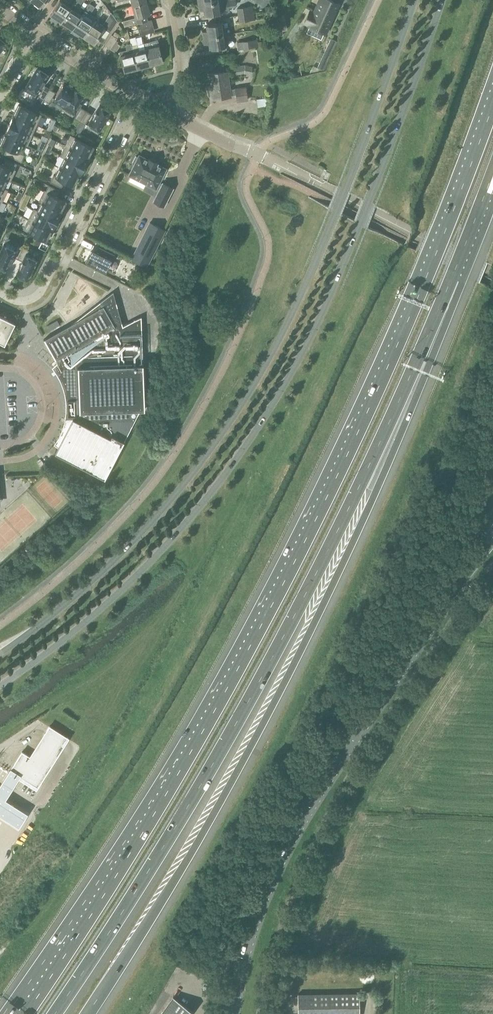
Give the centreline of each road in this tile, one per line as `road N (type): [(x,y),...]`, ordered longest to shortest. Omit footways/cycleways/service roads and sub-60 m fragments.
road 1 (motorway): [(492,98),(428,269),(236,663),(13,1013)]
road 2 (motorway): [(54,1013),(226,741),(382,441),(483,200)]
road 3 (motorway): [(87,1013),(196,846),(318,615),(462,284),(483,200)]
road 4 (secondary): [(0,686),(132,580),(254,433),(329,297),(443,0)]
road 5 (secondary): [(412,0),(345,188),(255,384),(138,536),(0,653)]
road 6 (secondary): [(233,1013),(254,926),(288,847),(492,538)]
road 7 (residential): [(0,291),(25,301),(42,290),(139,97)]
road 8 (residential): [(139,97),(33,33)]

